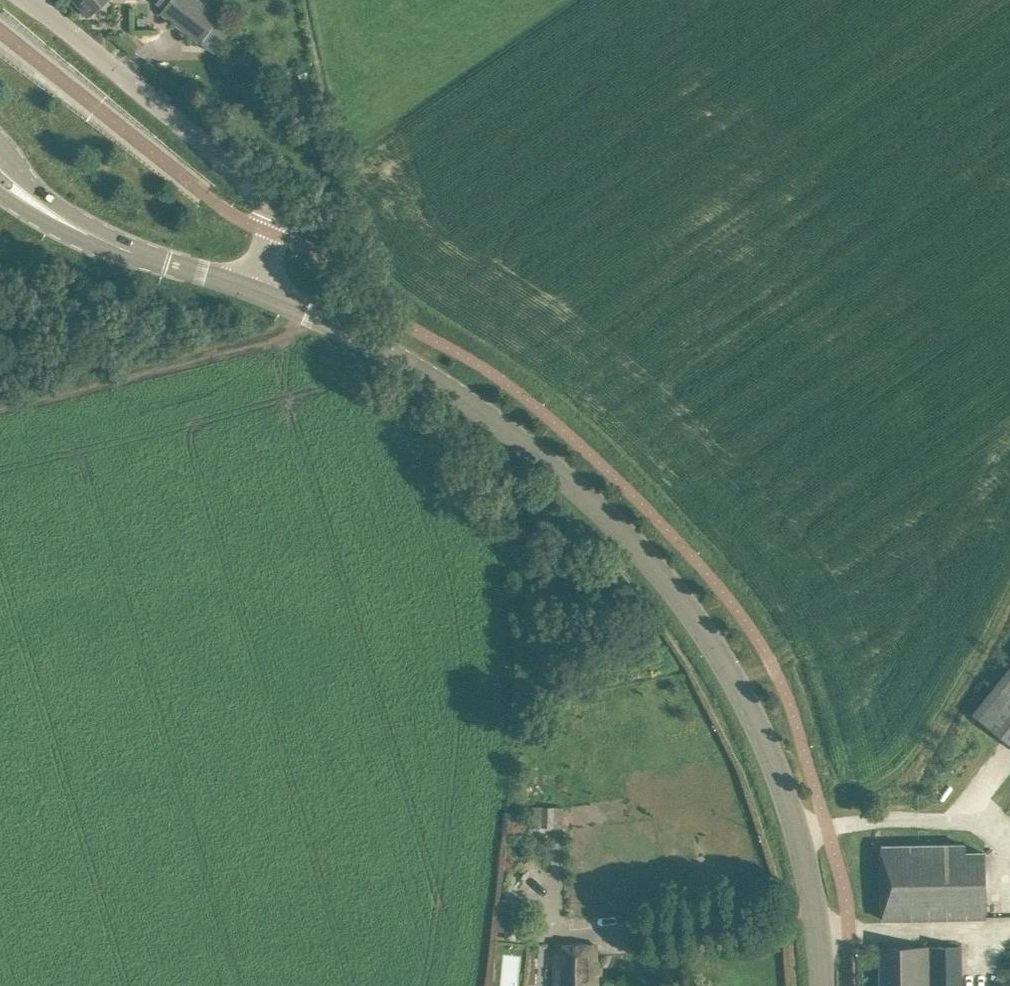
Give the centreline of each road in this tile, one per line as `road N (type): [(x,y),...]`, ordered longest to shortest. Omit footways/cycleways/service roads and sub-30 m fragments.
road 1 (tertiary): [(824,985),(799,831),(775,765),(741,692),(648,559),(517,442),(318,317),(251,291)]
road 2 (unclassified): [(32,0),(264,198),(272,233),(251,291)]
road 3 (tertiary): [(251,291),(109,247),(38,206)]

